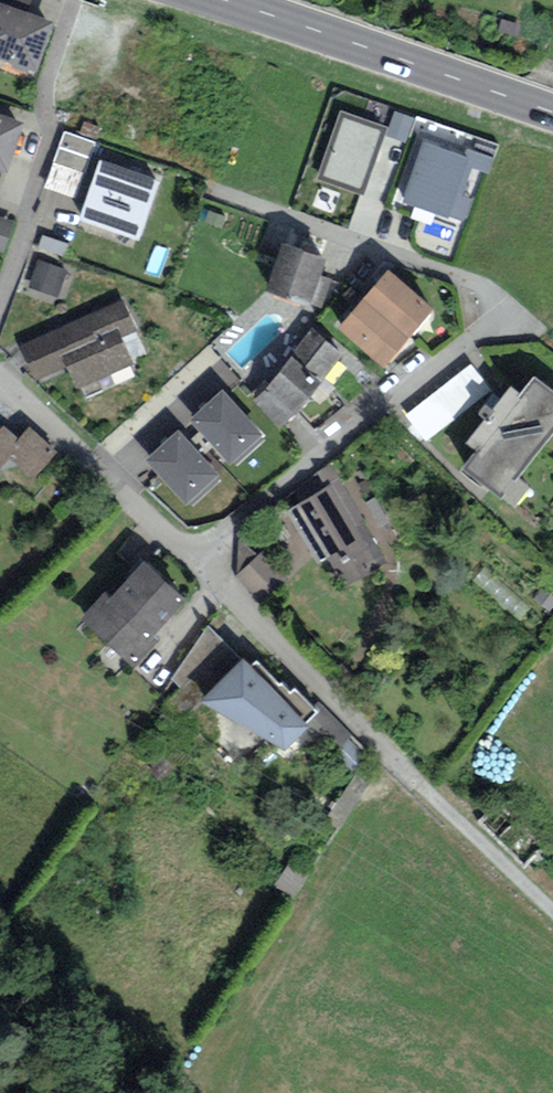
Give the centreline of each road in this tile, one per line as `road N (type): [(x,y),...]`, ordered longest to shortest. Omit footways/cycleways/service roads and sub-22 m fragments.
road 1 (residential): [(198,560),(505,311),(453,274),(235,199)]
road 2 (residential): [(198,560),(552,898)]
road 3 (secondary): [(552,113),(221,0)]
road 4 (residential): [(198,560),(0,384)]

